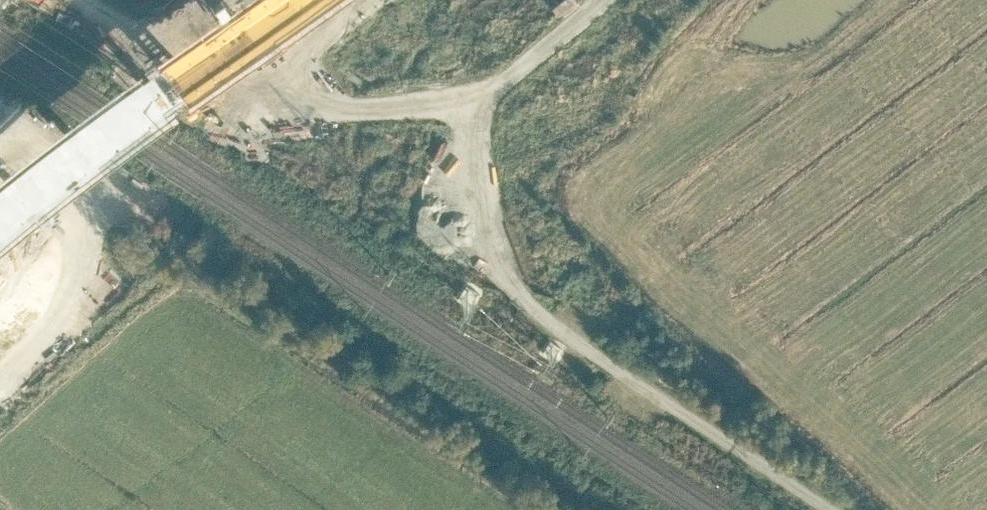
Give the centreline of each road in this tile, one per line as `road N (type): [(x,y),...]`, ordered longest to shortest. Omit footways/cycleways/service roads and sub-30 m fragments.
road 1 (track): [(584,0),(491,90),(443,169),(438,195),(522,278),(853,509)]
road 2 (primary): [(290,0),(0,240)]

